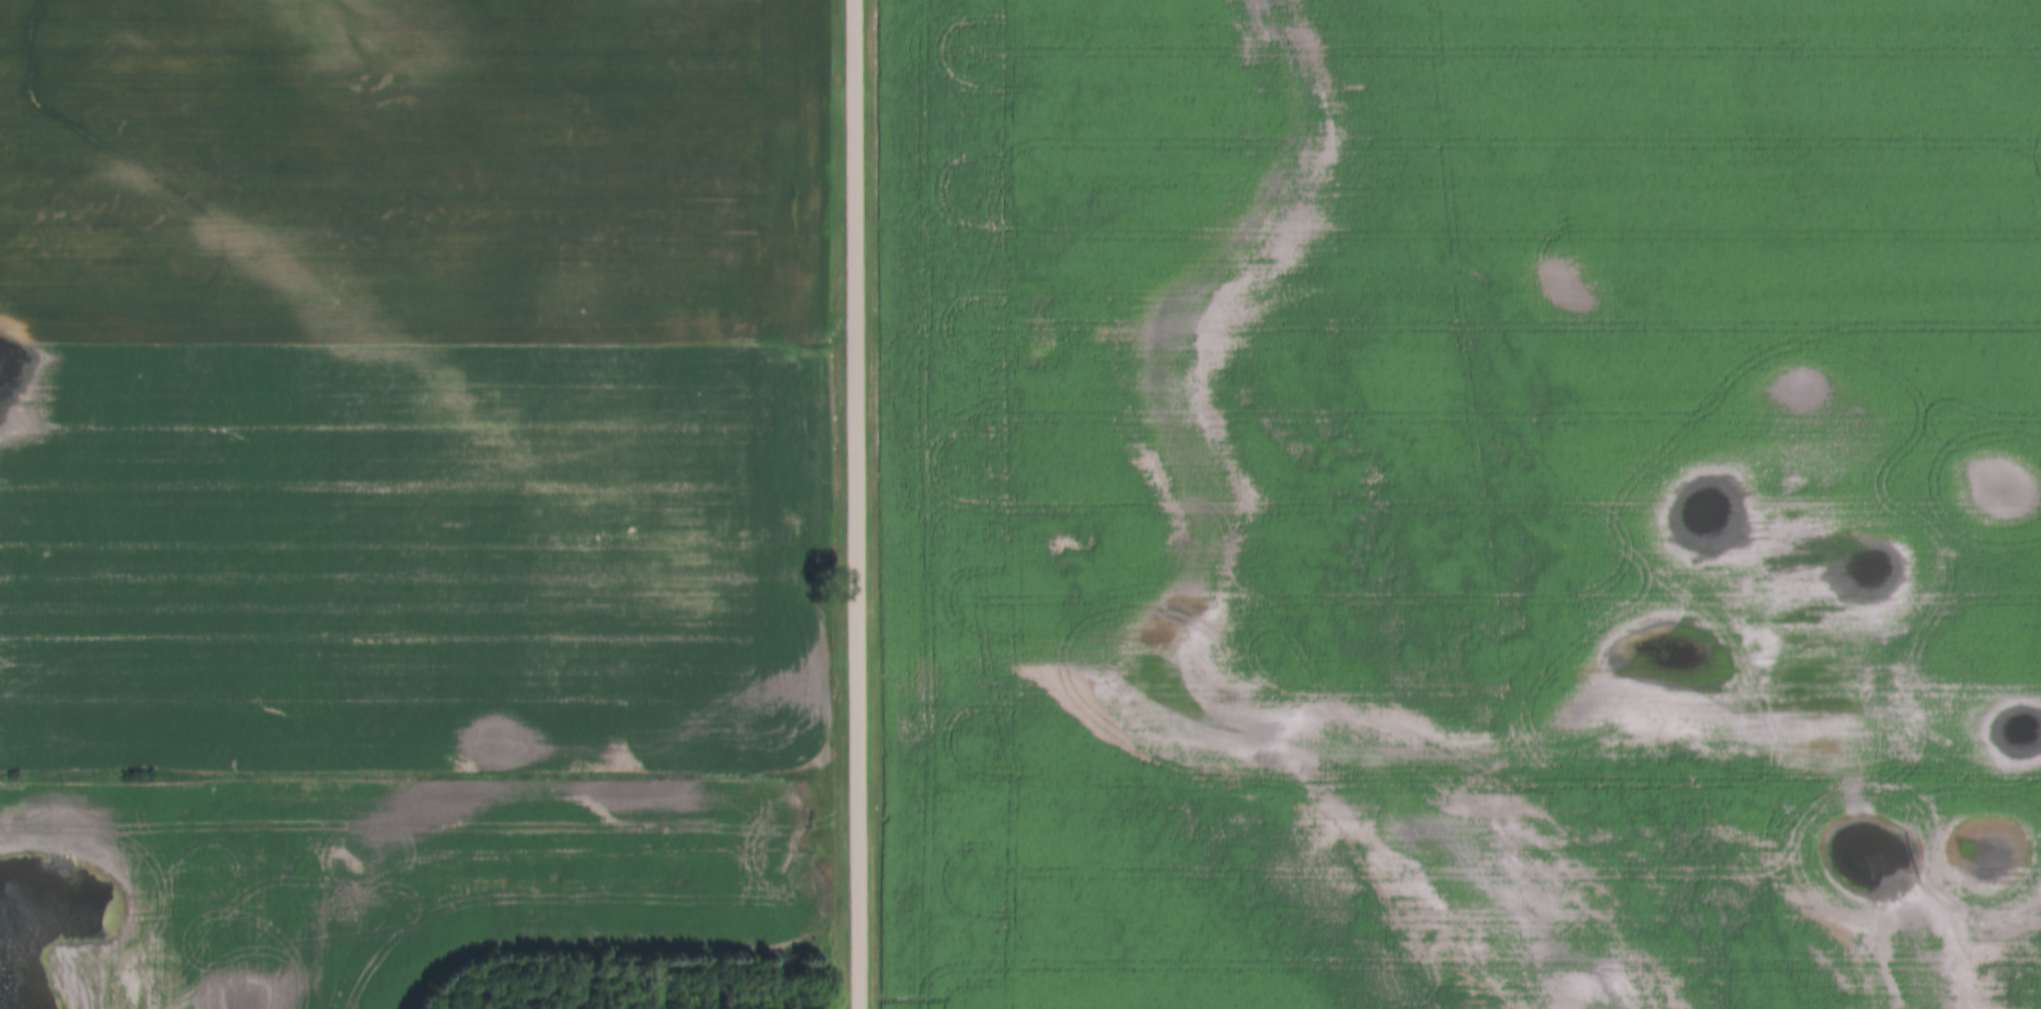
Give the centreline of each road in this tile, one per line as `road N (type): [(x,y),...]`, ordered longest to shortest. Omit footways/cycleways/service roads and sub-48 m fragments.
road 1 (residential): [(854,0),(857,1008)]

